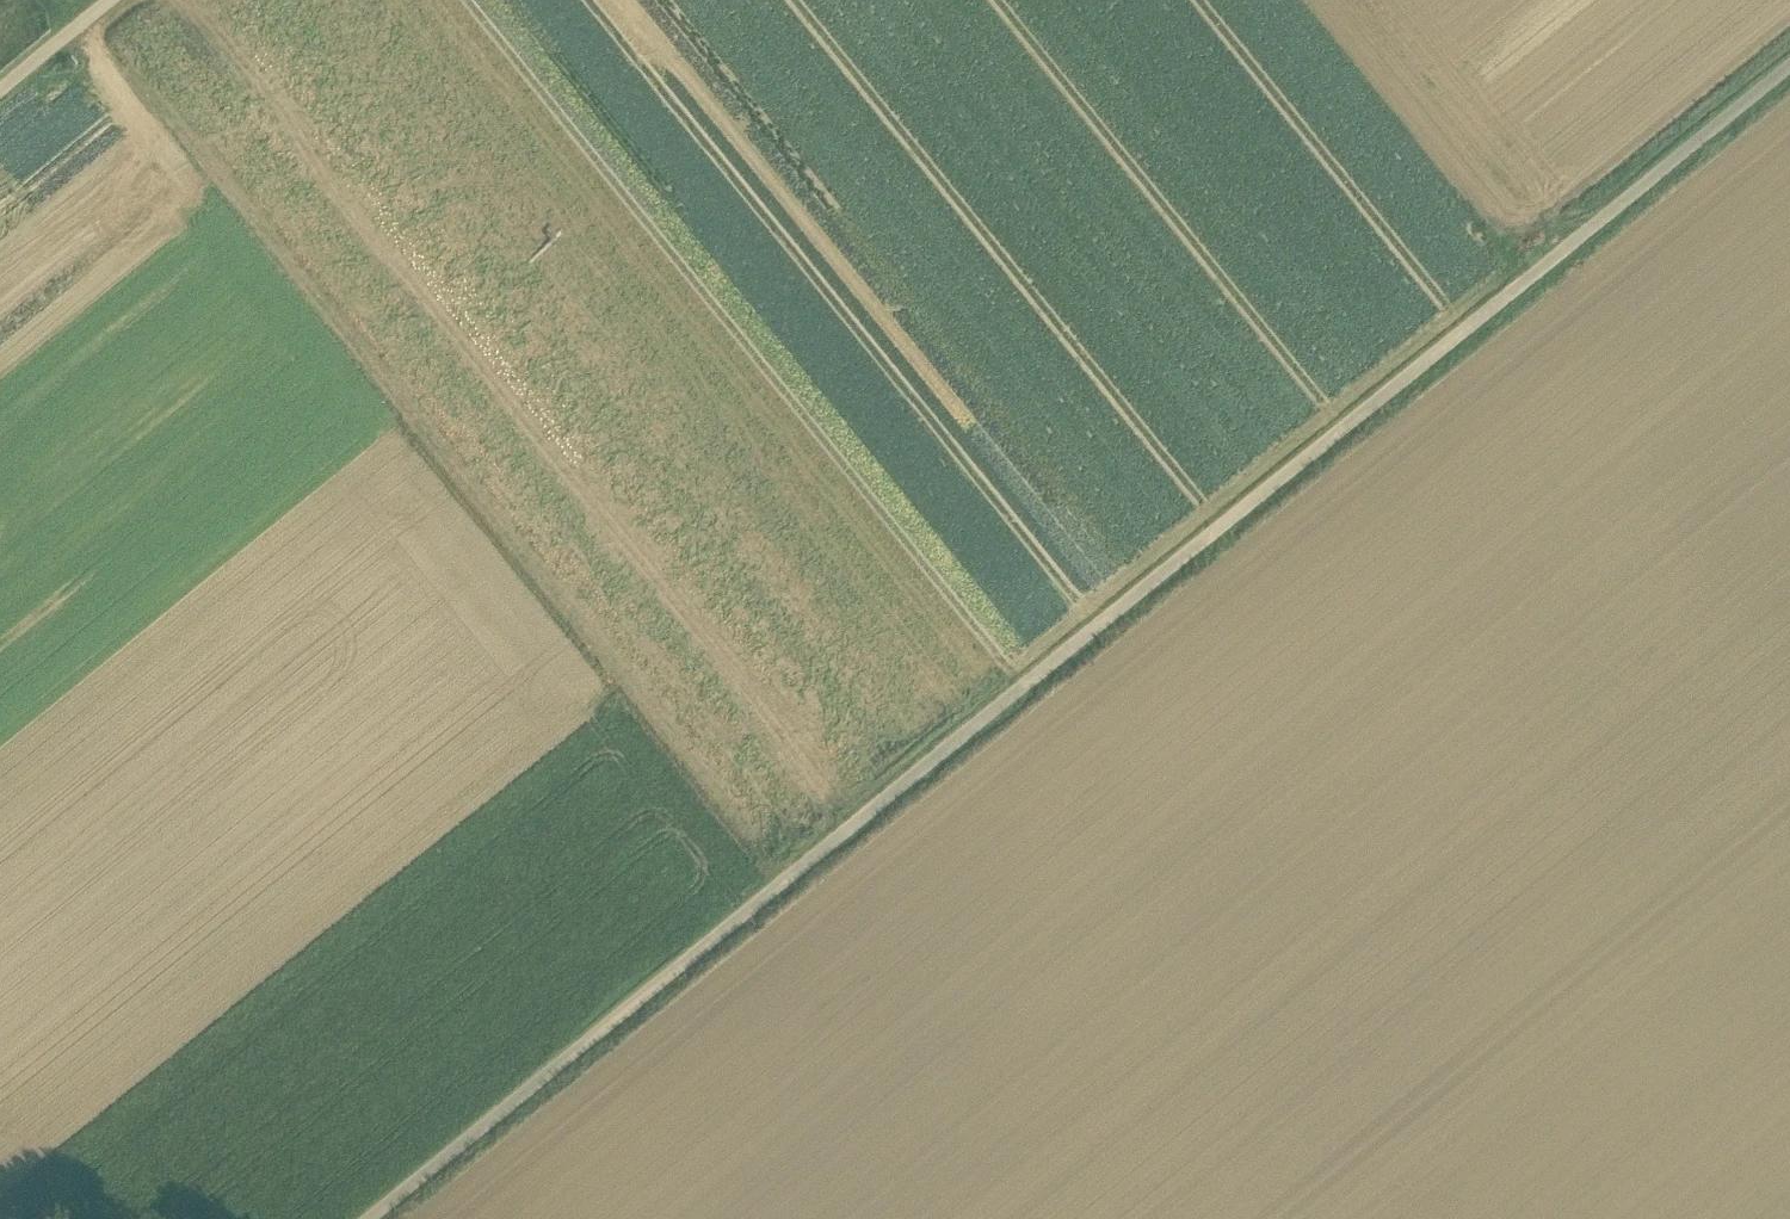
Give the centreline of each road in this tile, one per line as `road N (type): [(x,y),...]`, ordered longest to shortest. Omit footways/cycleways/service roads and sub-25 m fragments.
road 1 (track): [(366,1218),(1789,66)]
road 2 (track): [(112,0),(0,91)]

